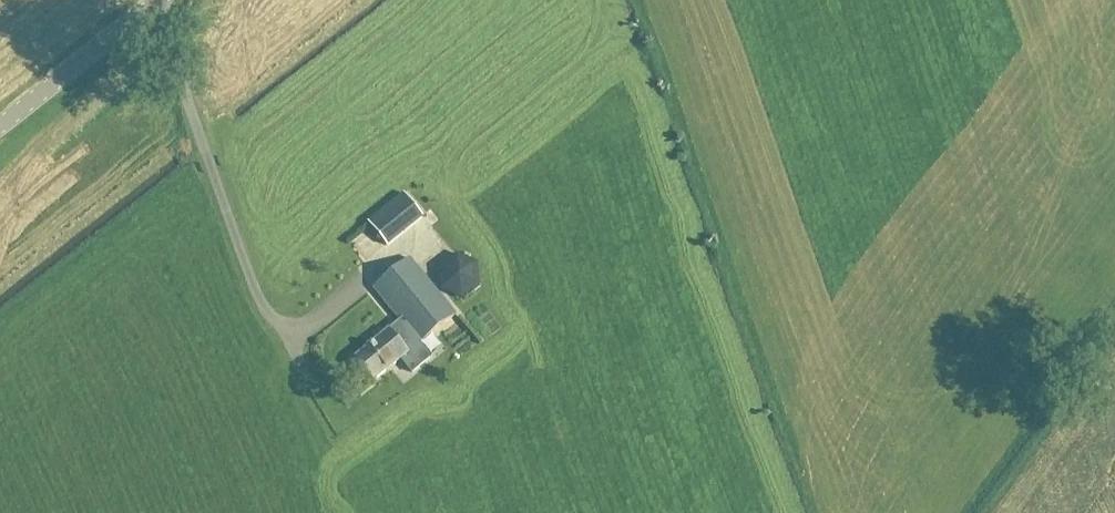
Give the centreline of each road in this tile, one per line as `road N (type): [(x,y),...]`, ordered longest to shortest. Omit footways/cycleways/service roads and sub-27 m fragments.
road 1 (tertiary): [(0,122),(154,0)]

